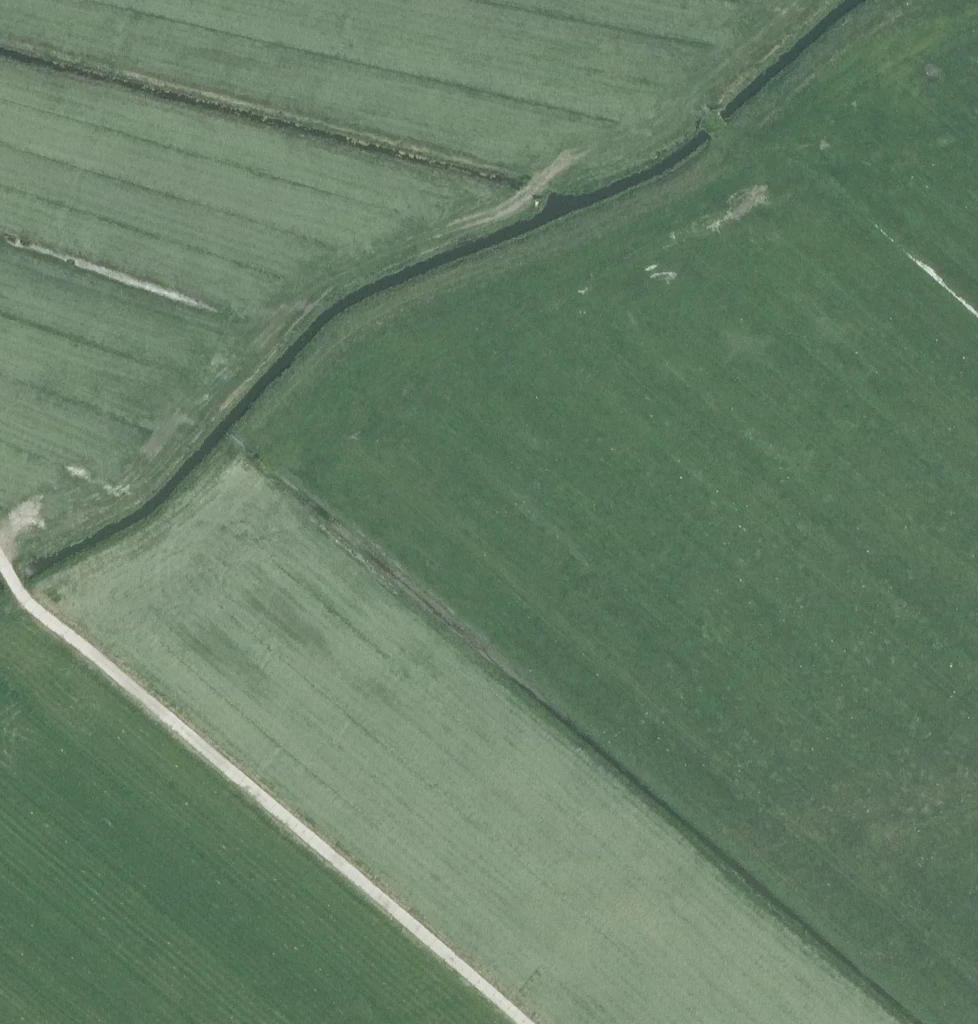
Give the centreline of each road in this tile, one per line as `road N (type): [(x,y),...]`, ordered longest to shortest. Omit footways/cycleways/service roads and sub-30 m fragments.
road 1 (track): [(935,0),(710,187),(493,267),(358,328),(168,523),(0,618)]
road 2 (track): [(537,1023),(30,602),(0,558)]

